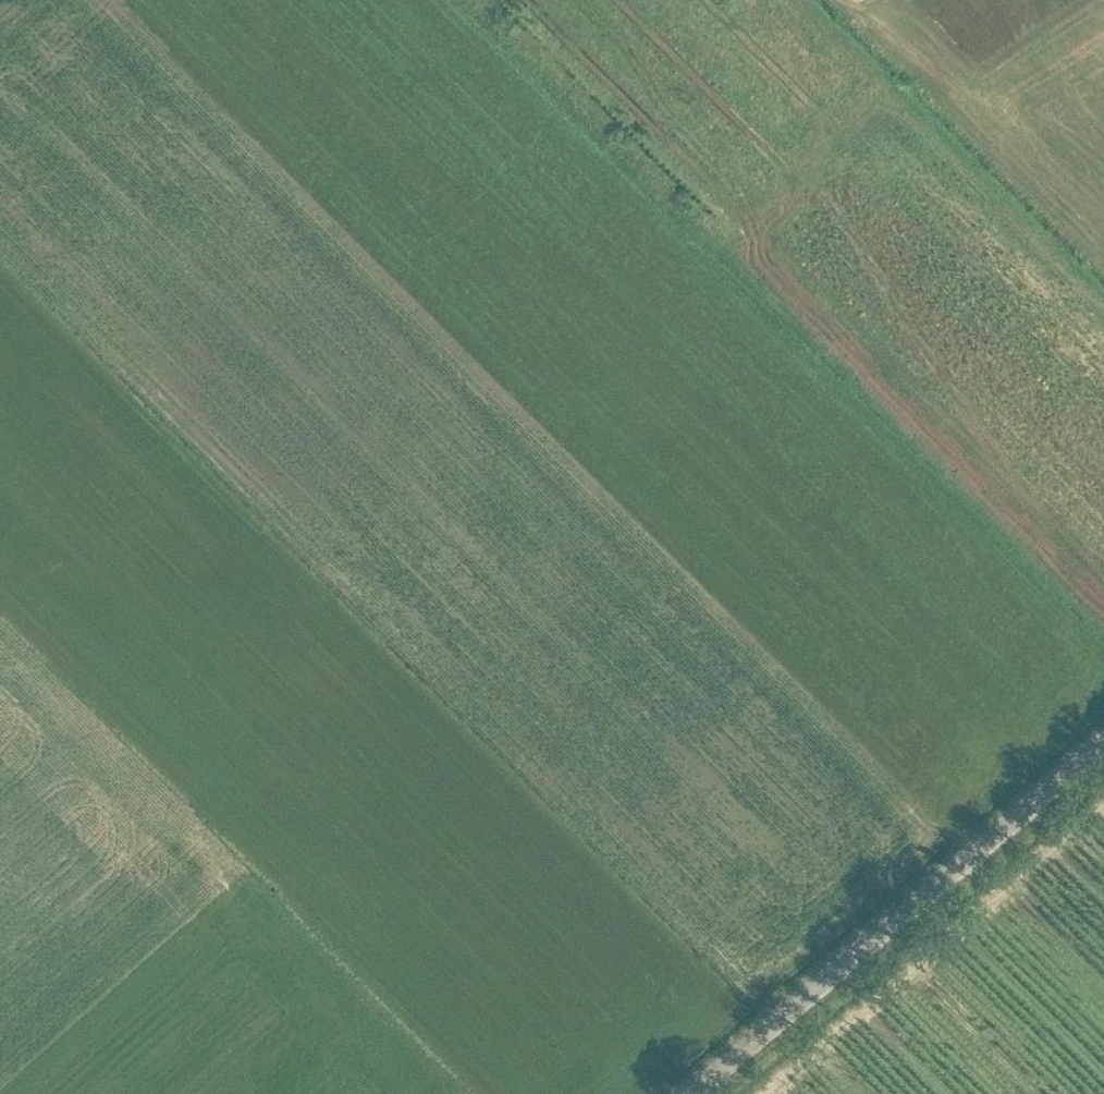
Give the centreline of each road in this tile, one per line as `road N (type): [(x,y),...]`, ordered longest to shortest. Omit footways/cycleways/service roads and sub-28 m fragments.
road 1 (unclassified): [(689,1093),(1103,739)]

